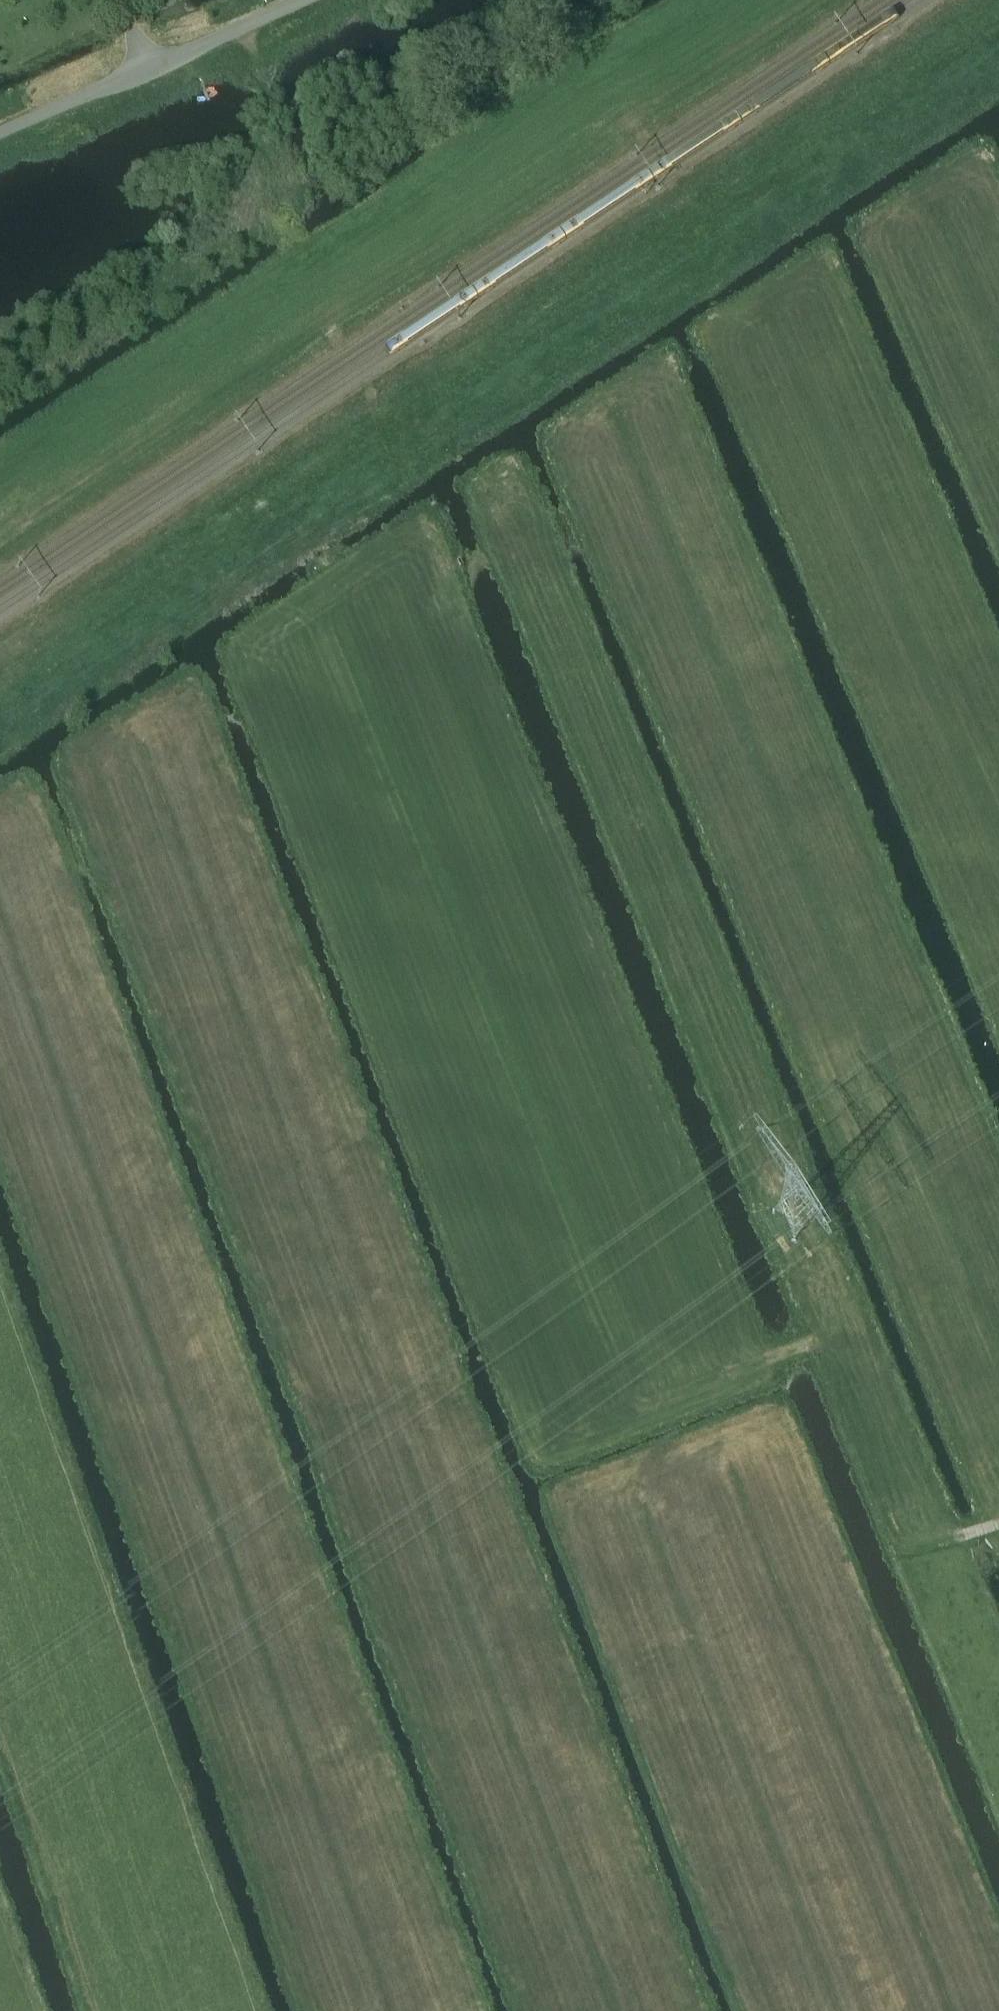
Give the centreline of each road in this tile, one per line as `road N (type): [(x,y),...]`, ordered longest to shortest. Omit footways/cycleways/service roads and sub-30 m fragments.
road 1 (track): [(807,0),(631,120),(580,0)]
road 2 (unclassified): [(0,132),(302,0)]

